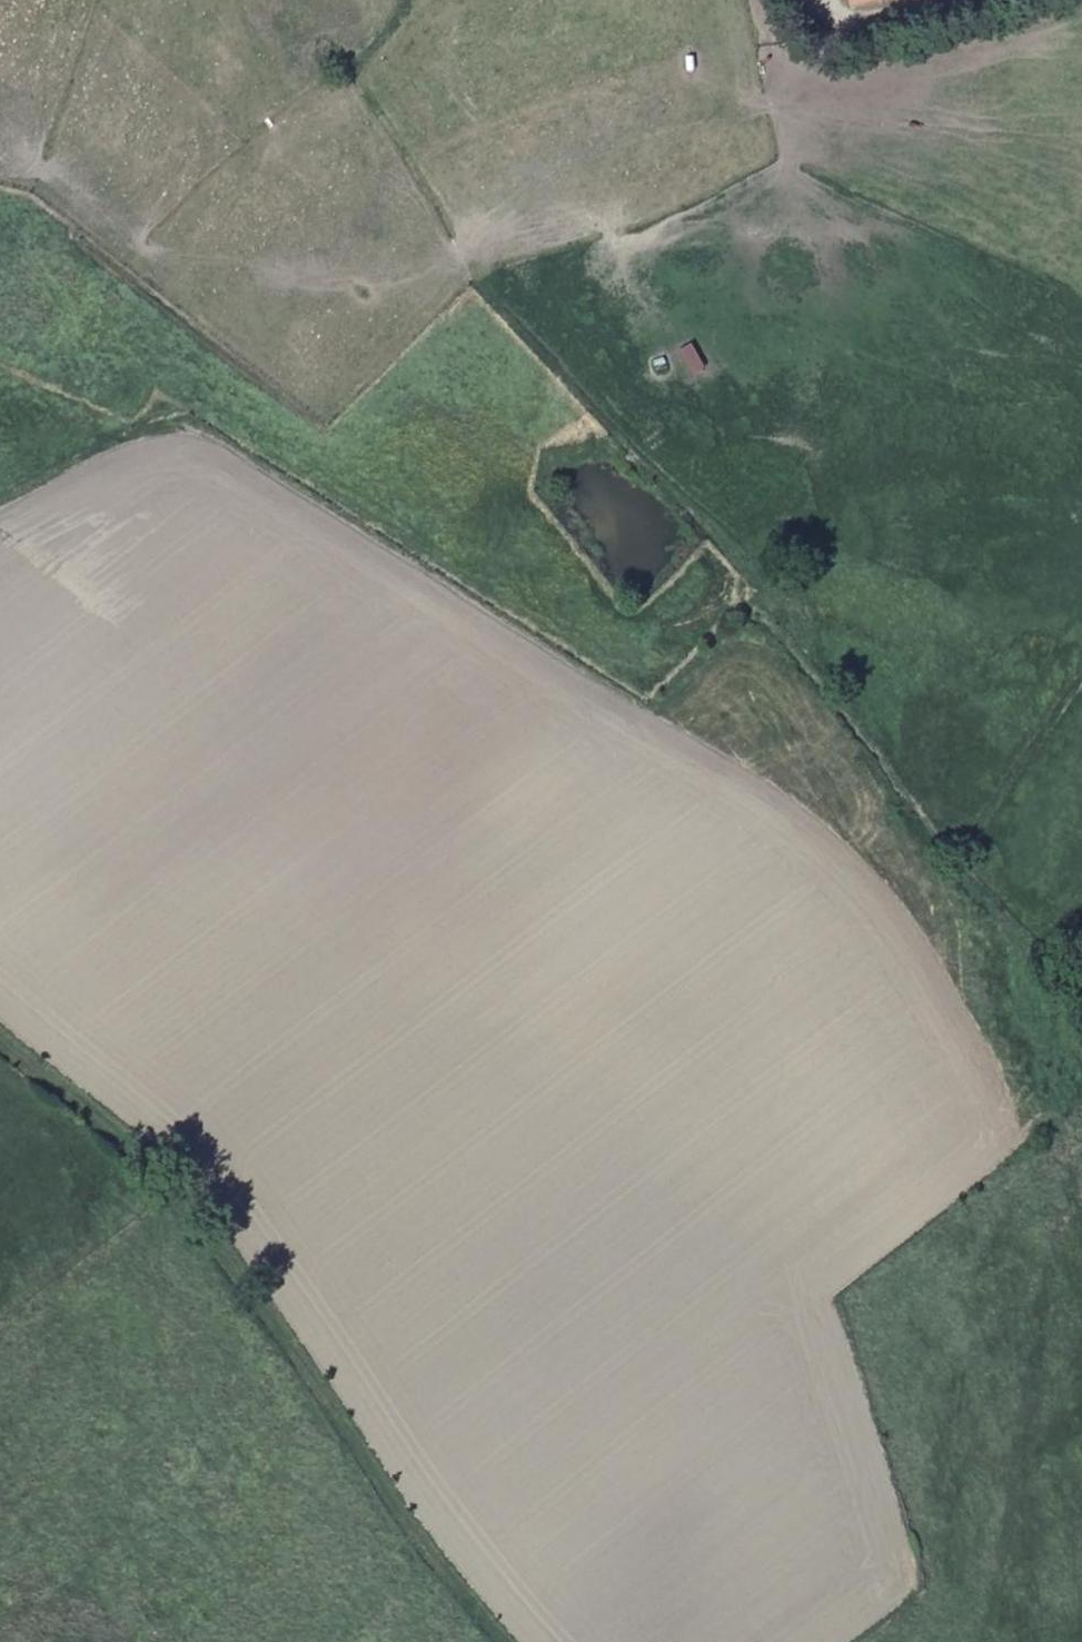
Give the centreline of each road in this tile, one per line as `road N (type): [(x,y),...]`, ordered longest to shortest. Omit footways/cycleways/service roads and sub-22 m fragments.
road 1 (track): [(0,1033),(163,1175),(274,1321),(413,1528),(505,1641)]

